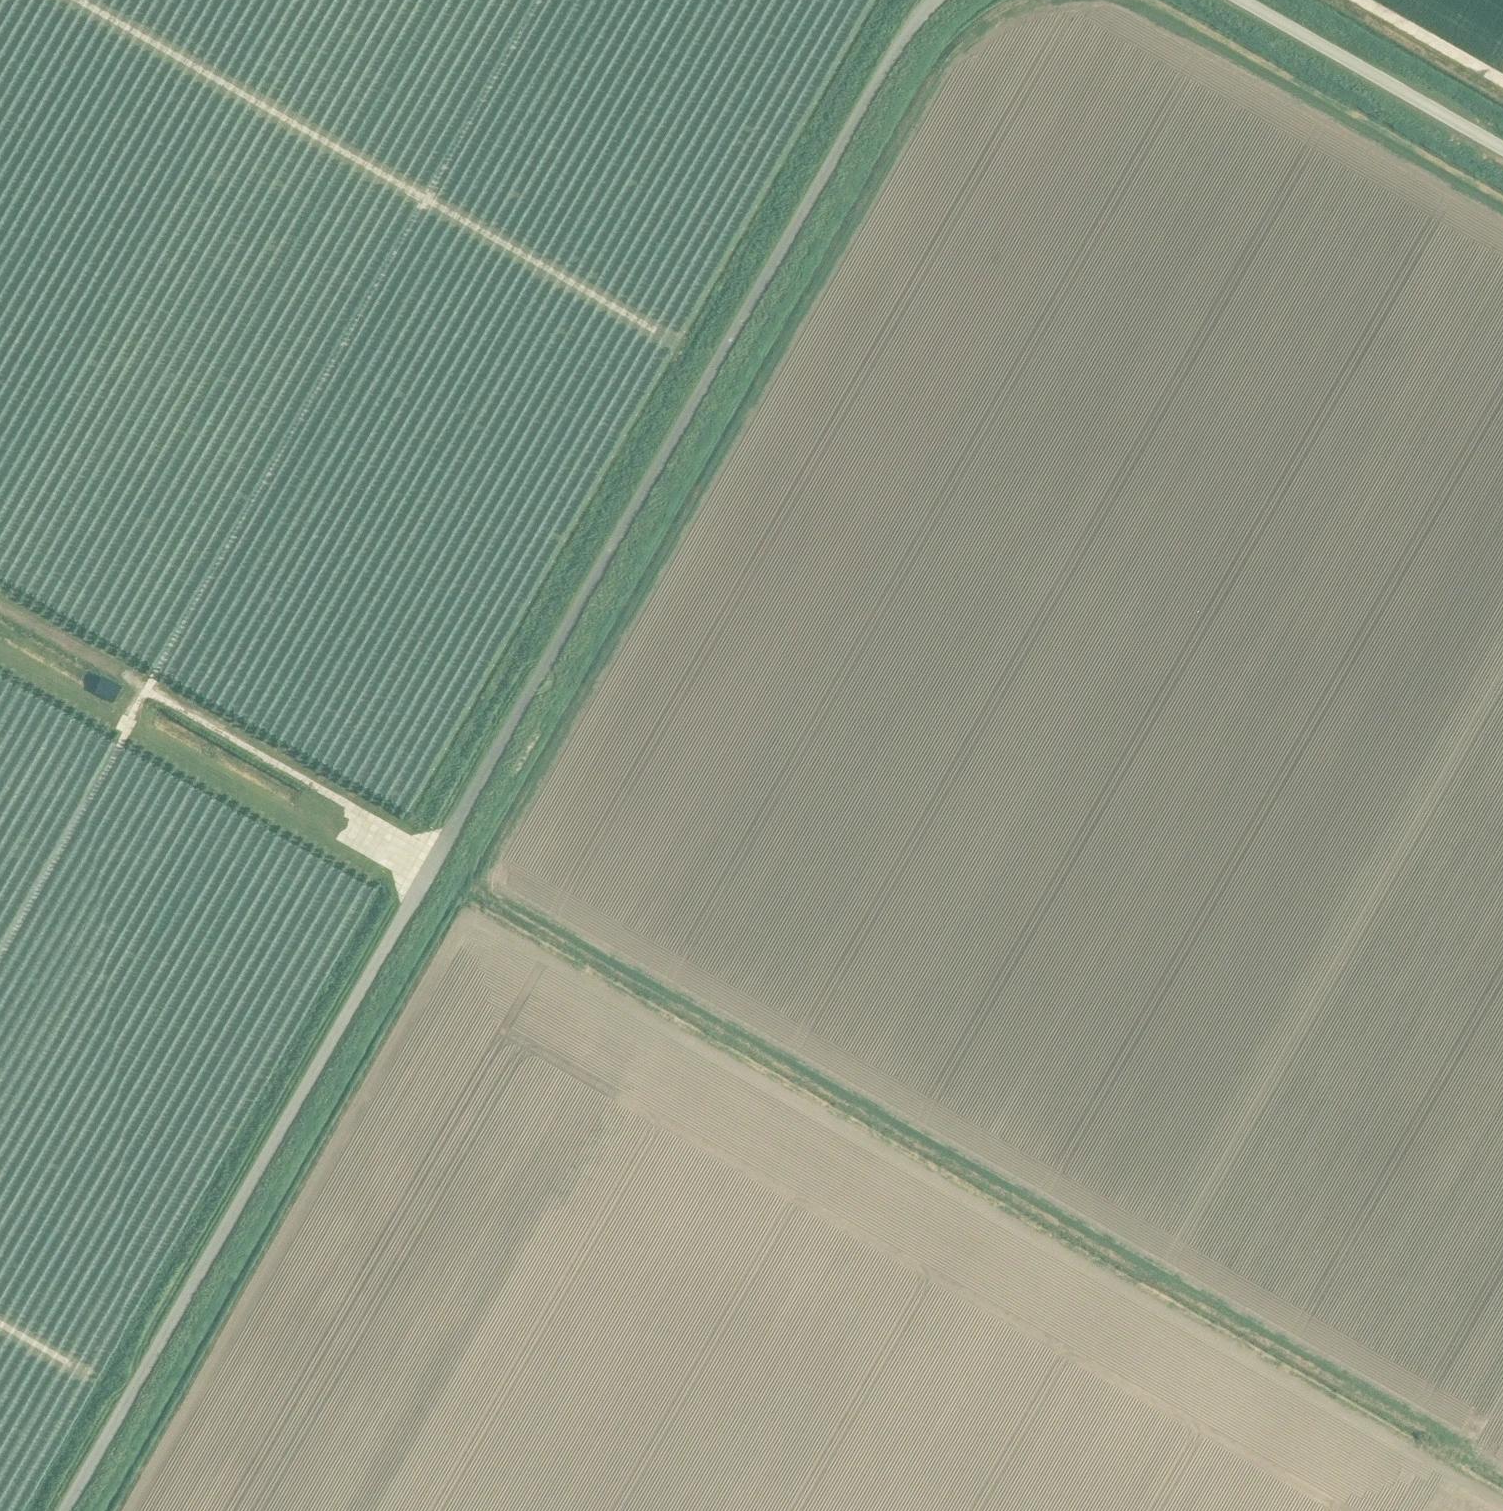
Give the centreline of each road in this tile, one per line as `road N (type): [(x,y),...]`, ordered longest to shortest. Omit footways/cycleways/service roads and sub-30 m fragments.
road 1 (unclassified): [(68,1510),(905,41),(941,0)]
road 2 (unclassified): [(1238,0),(1502,152)]

